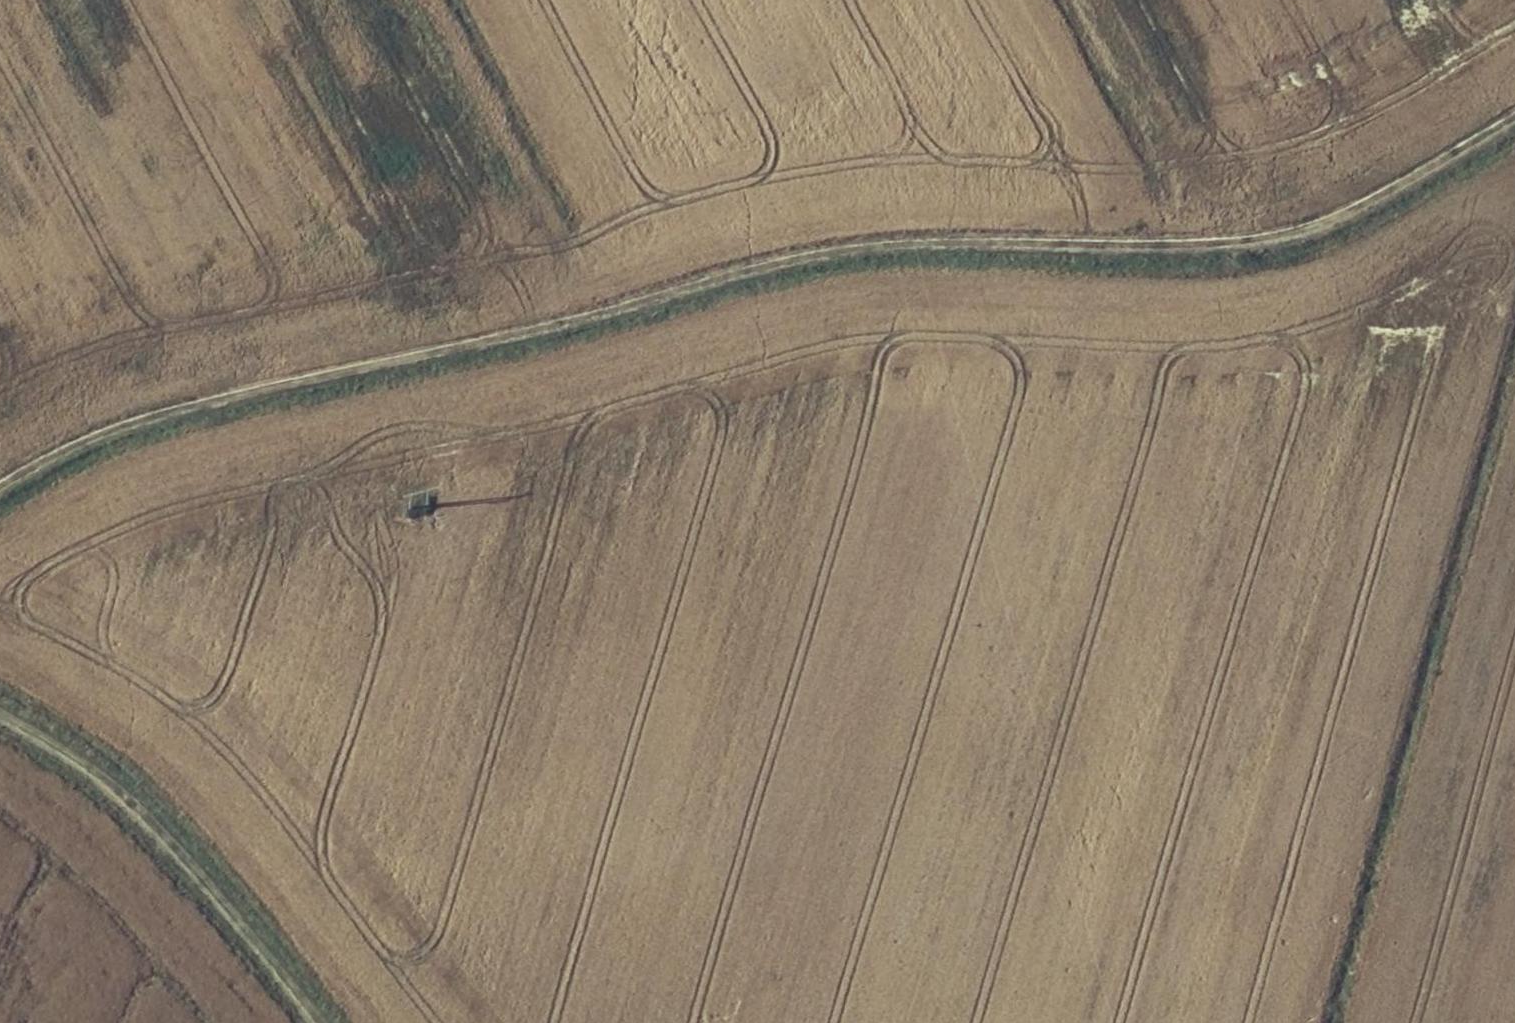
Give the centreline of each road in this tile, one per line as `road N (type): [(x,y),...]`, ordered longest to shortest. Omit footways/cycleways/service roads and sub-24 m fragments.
road 1 (track): [(0,465),(161,396),(876,236),(1142,245),(1278,227),(1412,176),(1514,116)]
road 2 (track): [(321,1022),(243,918),(123,788),(0,711)]

